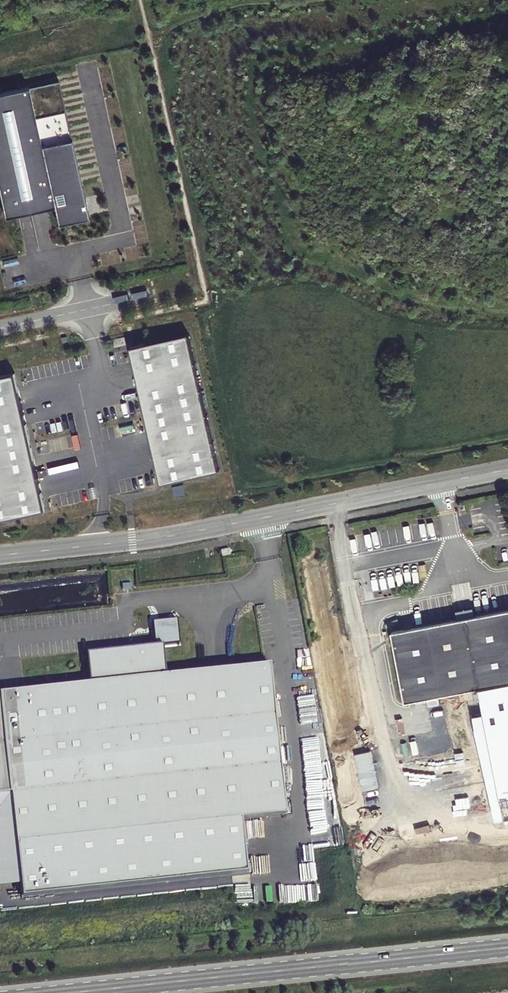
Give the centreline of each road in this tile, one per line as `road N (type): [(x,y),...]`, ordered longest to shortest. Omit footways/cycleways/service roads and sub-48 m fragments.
road 1 (unclassified): [(507,472),(245,525),(0,557)]
road 2 (primary): [(71,992),(507,949)]
road 3 (unclassified): [(149,296),(0,328)]

